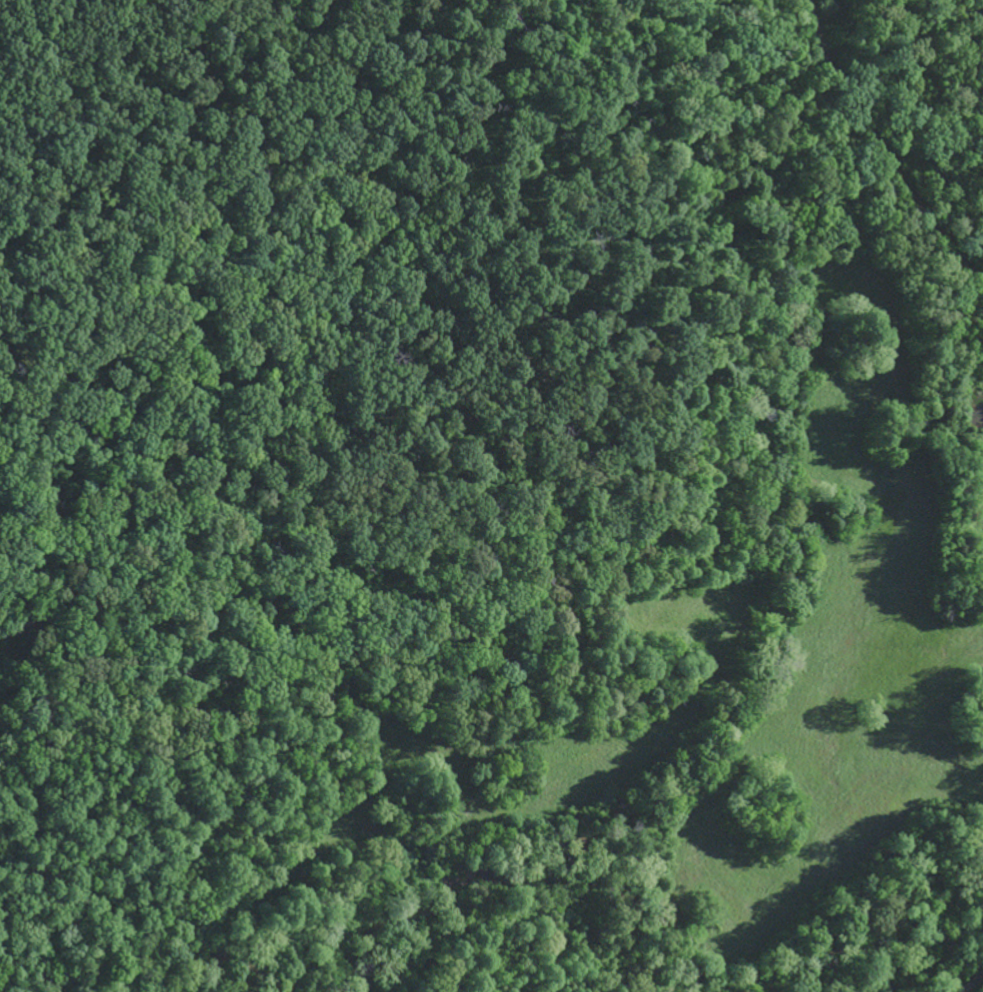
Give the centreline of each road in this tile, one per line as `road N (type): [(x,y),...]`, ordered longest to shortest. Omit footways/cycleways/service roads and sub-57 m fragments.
road 1 (track): [(810,0),(838,78),(923,211),(982,284)]

